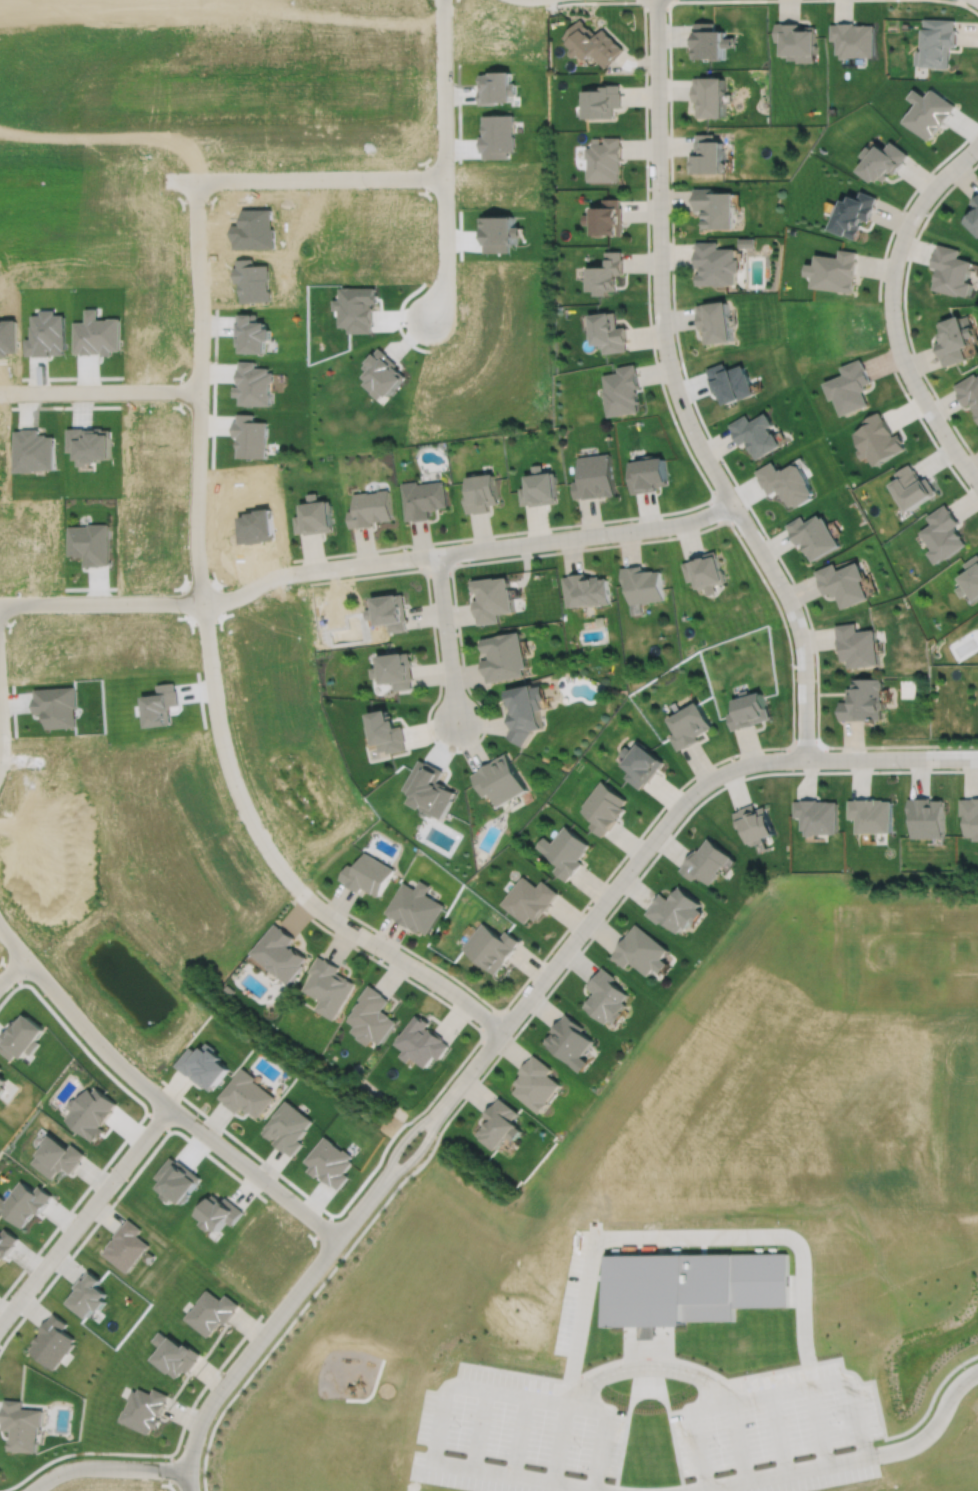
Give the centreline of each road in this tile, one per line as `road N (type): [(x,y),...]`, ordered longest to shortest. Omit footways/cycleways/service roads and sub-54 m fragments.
road 1 (residential): [(657,0),(665,348),(694,435),(795,616),(805,759)]
road 2 (residential): [(502,1031),(678,807),(713,778),(769,760),(977,758)]
road 3 (residential): [(207,602),(226,746),(264,846),(326,914),(502,1031)]
road 4 (residential): [(207,602),(291,573),(665,526),(733,504)]
road 5 (residential): [(338,1239),(136,1079),(26,959)]
road 6 (residential): [(199,187),(207,602)]
road 7 (residential): [(977,486),(909,374),(892,316),(897,254),(913,217),(977,144)]
road 8 (residential): [(444,0),(447,291),(432,322)]
road 9 (residential): [(338,1239),(207,1407),(193,1445),(190,1490)]
road 10 (residential): [(0,1324),(170,1106)]
road 11 (residential): [(199,187),(446,185)]
road 12 (residential): [(0,609),(207,602)]
road 13 (residential): [(0,393),(203,393)]
road 14 (residential): [(437,554),(457,721)]
road 15 (residential): [(32,1490),(73,1468),(189,1470)]

